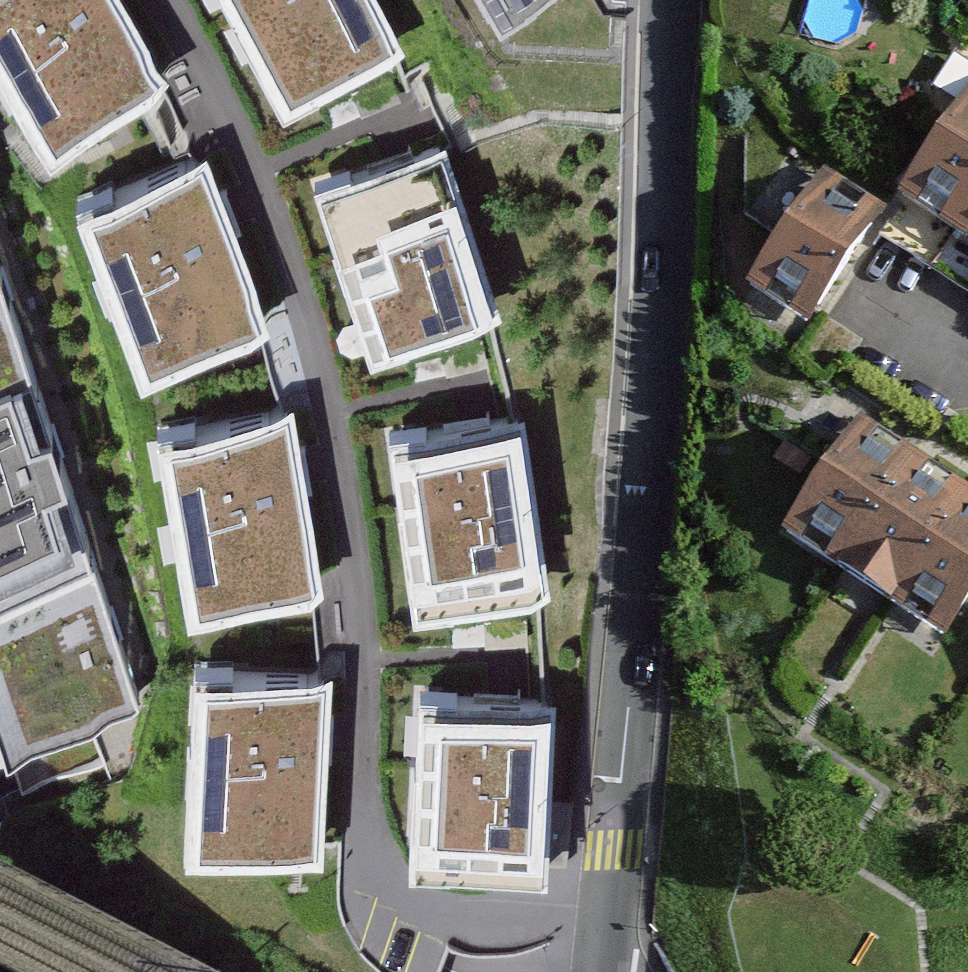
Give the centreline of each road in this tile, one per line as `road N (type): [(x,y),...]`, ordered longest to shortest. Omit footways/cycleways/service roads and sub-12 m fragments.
road 1 (tertiary): [(612,971),(677,0)]

